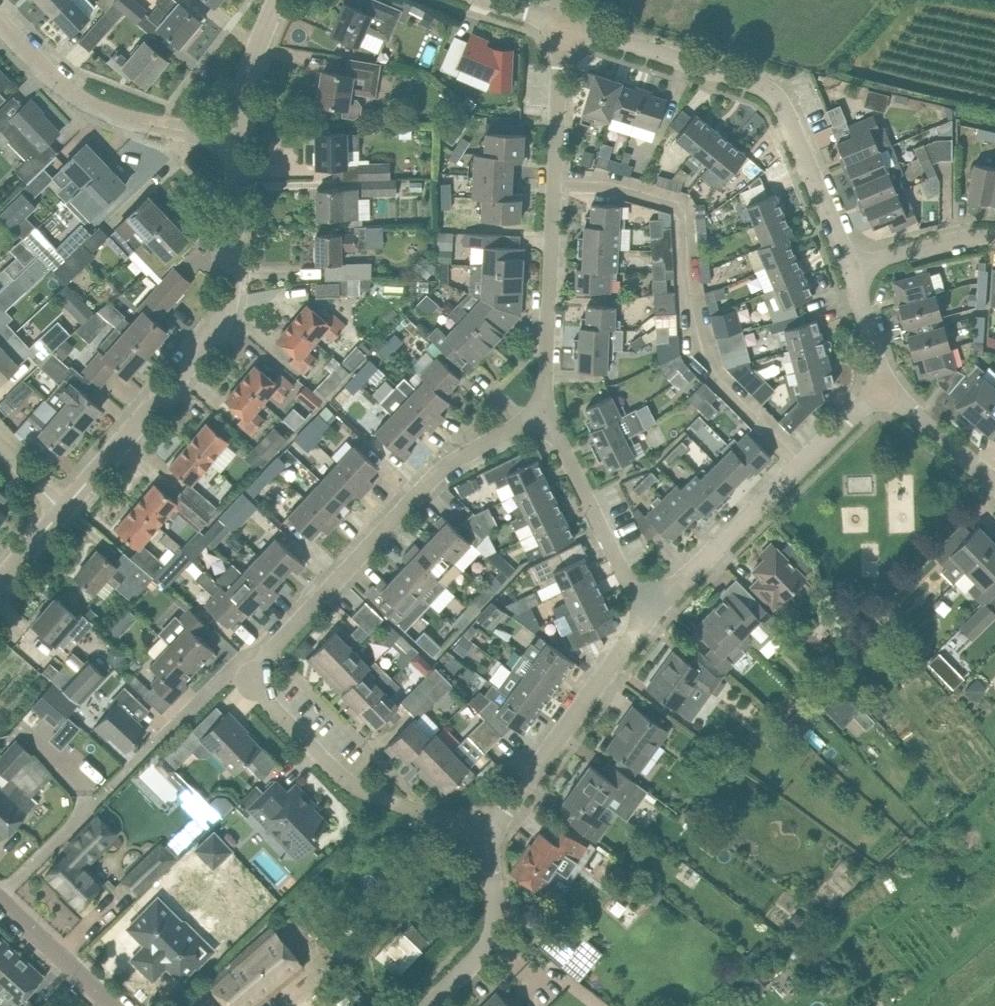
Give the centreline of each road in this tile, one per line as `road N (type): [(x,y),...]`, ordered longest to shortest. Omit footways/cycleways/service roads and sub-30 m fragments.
road 1 (residential): [(847,275),(786,105),(764,87),(560,23)]
road 2 (unclassified): [(61,512),(202,338),(225,249),(231,148)]
road 3 (residential): [(249,683),(431,490),(546,414)]
road 4 (residential): [(546,414),(560,23)]
road 5 (residential): [(647,619),(883,388)]
road 6 (residential): [(488,838),(344,782),(249,683)]
road 7 (residential): [(488,838),(647,619)]
road 8 (residential): [(231,148),(130,124),(57,89),(0,27)]
road 9 (residential): [(647,619),(546,414)]
road 10 (residential): [(425,1005),(476,952),(493,921),(488,838)]
road 11 (tertiary): [(115,1005),(0,900)]
road 12 (unclassified): [(231,148),(261,22),(275,0)]
road 13 (residential): [(994,244),(964,241),(847,275)]
road 14 (residential): [(994,488),(883,388)]
road 15 (residential): [(0,895),(103,795)]
road 16 (residential): [(152,745),(223,678),(249,683)]

